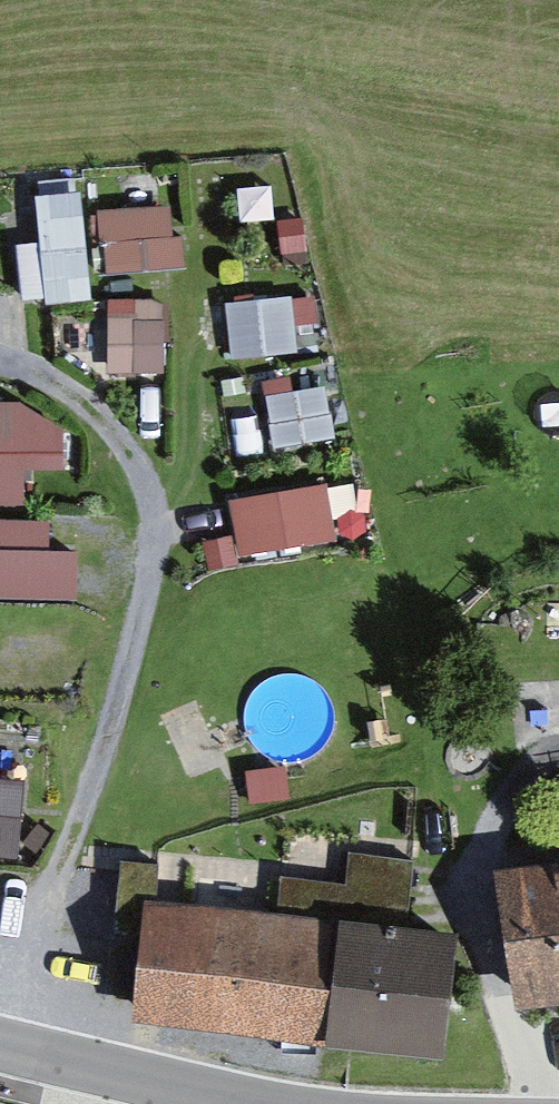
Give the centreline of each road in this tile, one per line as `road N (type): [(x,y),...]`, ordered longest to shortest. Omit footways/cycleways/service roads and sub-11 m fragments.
road 1 (track): [(7,1042),(159,563),(160,515),(149,458),(112,411),(52,371),(0,357)]
road 2 (track): [(553,1103),(518,1003),(496,864),(525,773),(558,758)]
road 3 (tertiary): [(0,1040),(247,1103)]
road 4 (track): [(211,276),(208,443),(160,515)]

